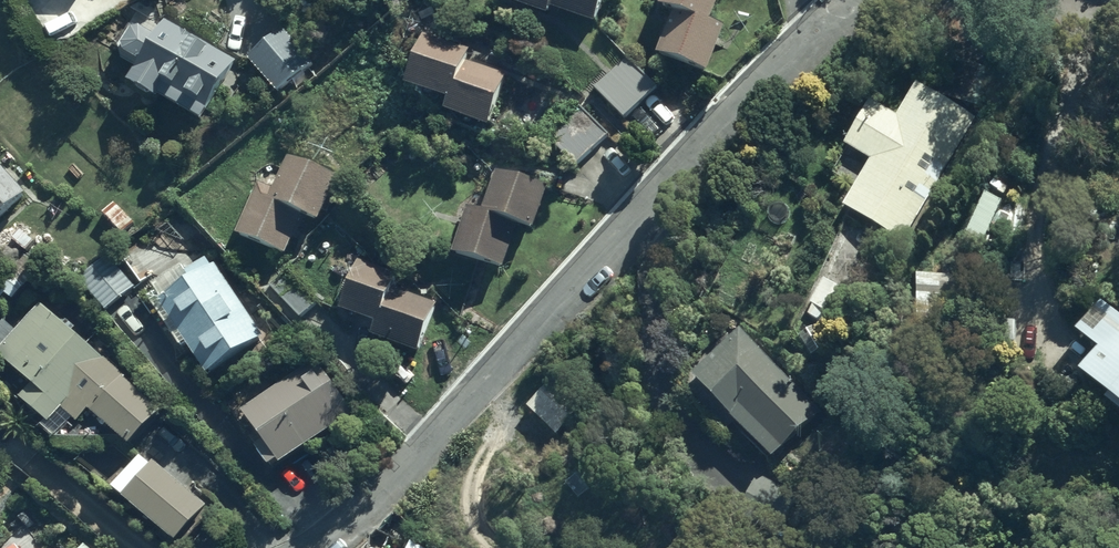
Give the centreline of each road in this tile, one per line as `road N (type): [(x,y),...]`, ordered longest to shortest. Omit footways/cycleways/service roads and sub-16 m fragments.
road 1 (residential): [(317,547),(418,460),(527,332),(811,36)]

